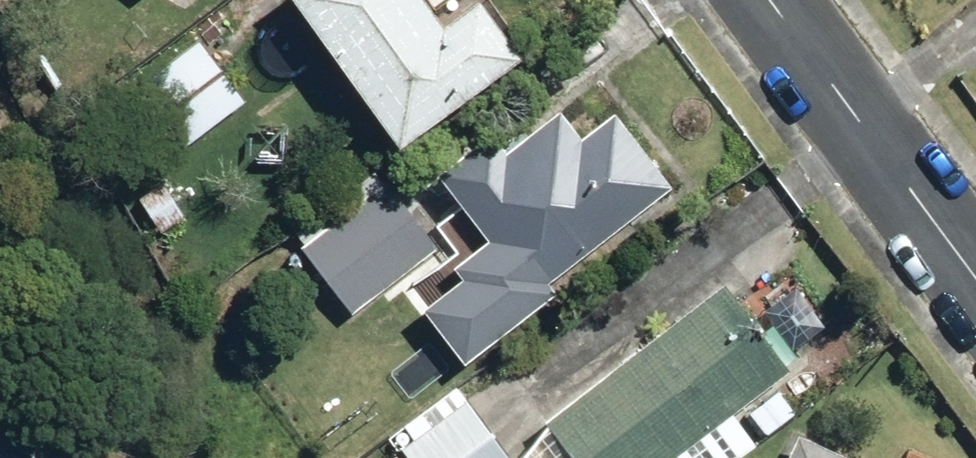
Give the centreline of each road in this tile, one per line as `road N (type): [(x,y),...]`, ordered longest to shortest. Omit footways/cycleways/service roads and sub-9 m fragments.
road 1 (residential): [(771,0),(975,277)]

